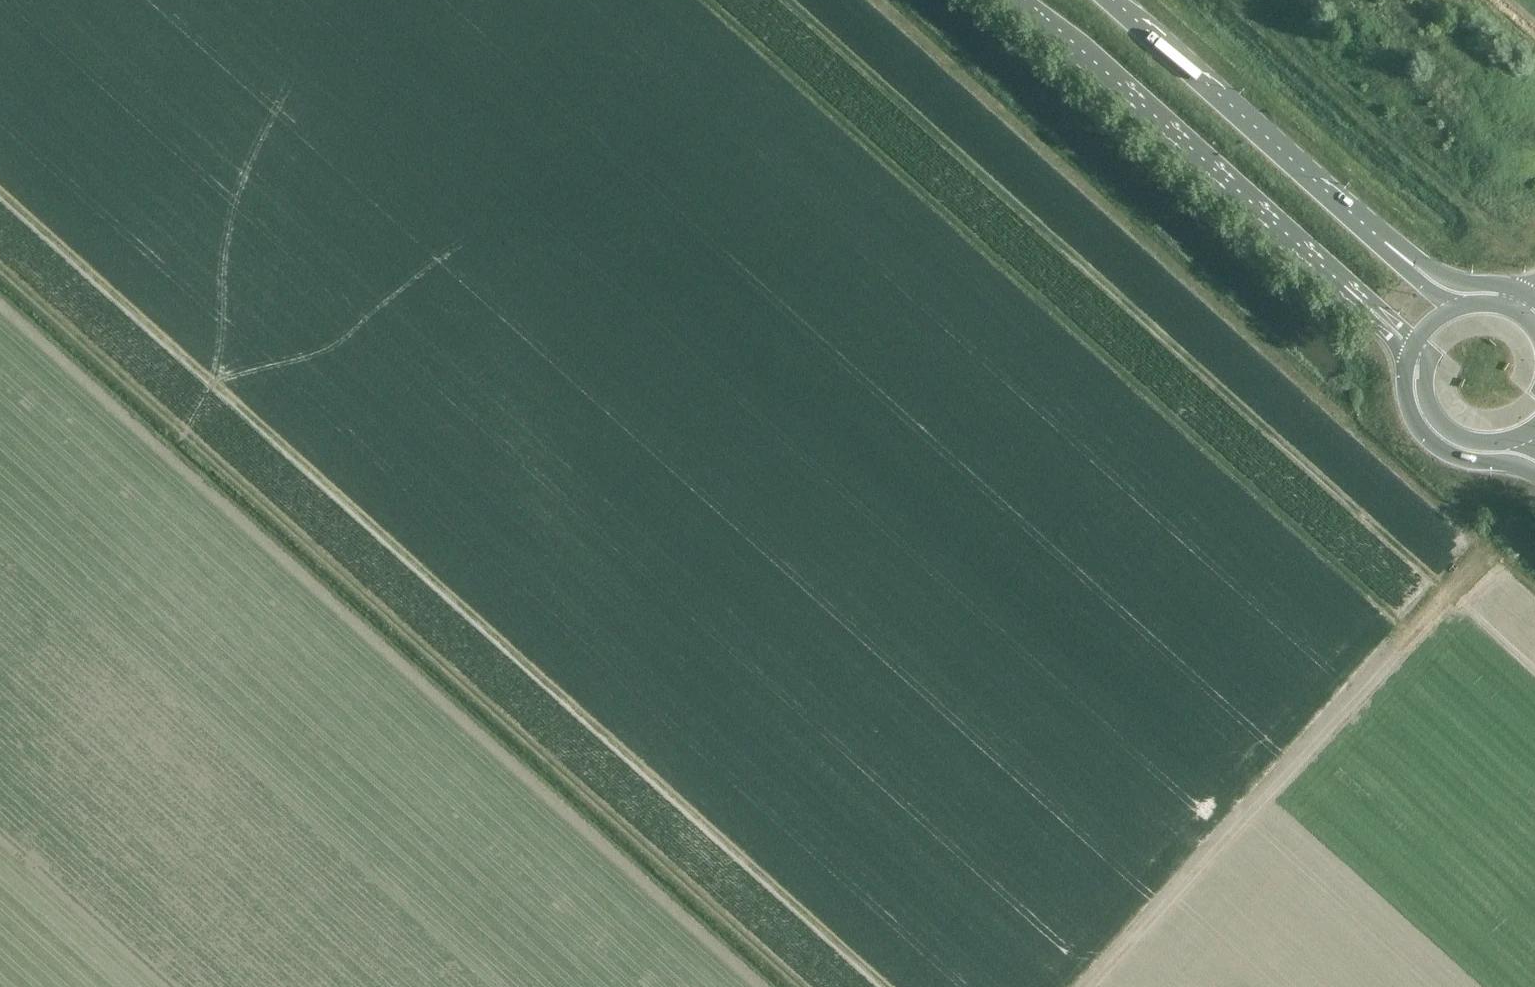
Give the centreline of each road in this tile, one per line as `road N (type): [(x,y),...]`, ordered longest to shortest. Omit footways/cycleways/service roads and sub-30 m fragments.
road 1 (track): [(1088,986),(1455,588),(1470,560),(1463,535),(870,0)]
road 2 (secondary): [(1018,0),(1356,295)]
road 3 (secondary): [(1397,250),(1108,0)]
road 4 (secondary): [(1407,361),(1410,415),(1437,447),(1534,471)]
road 5 (secondary): [(1415,343),(1431,407),(1447,428),(1474,440),(1514,436)]
road 6 (secondary): [(1525,292),(1451,279),(1397,250)]

